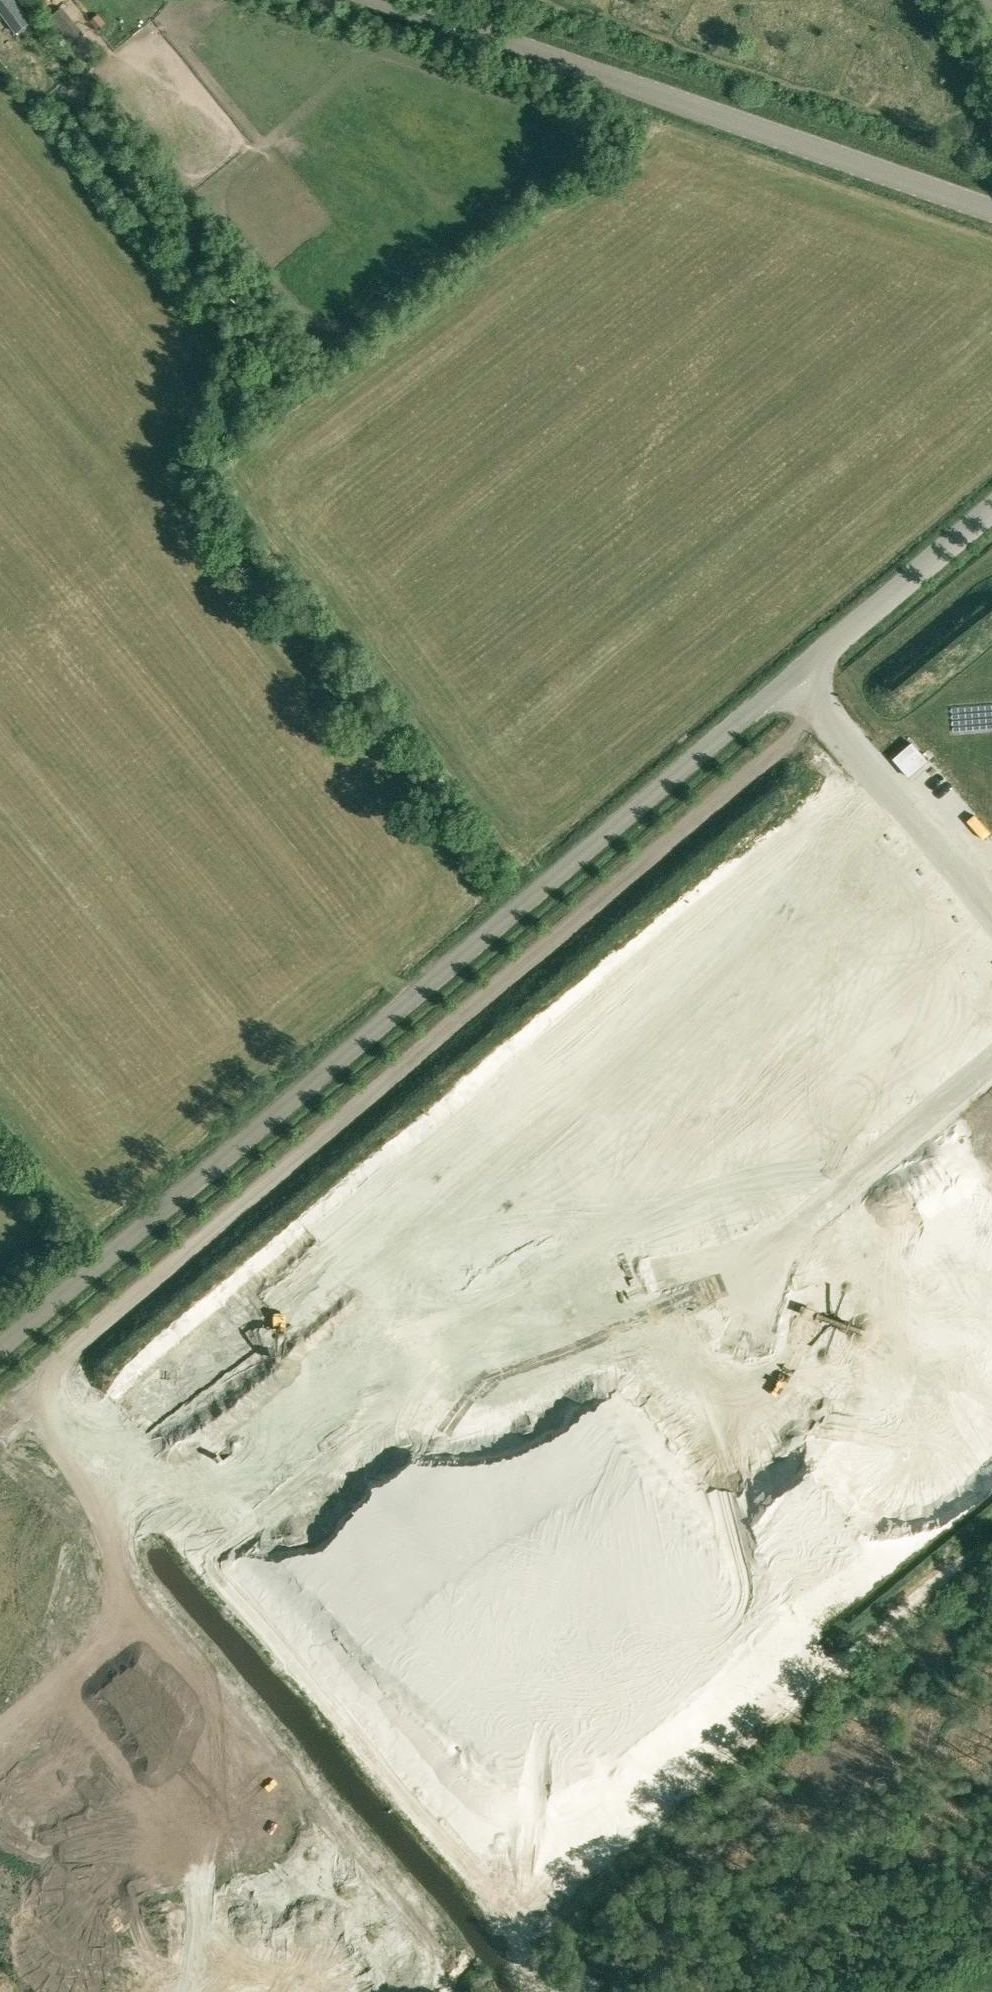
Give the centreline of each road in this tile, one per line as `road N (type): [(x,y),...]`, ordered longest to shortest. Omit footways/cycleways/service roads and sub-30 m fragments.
road 1 (unclassified): [(0,1350),(991,504)]
road 2 (tertiary): [(991,206),(393,0)]

